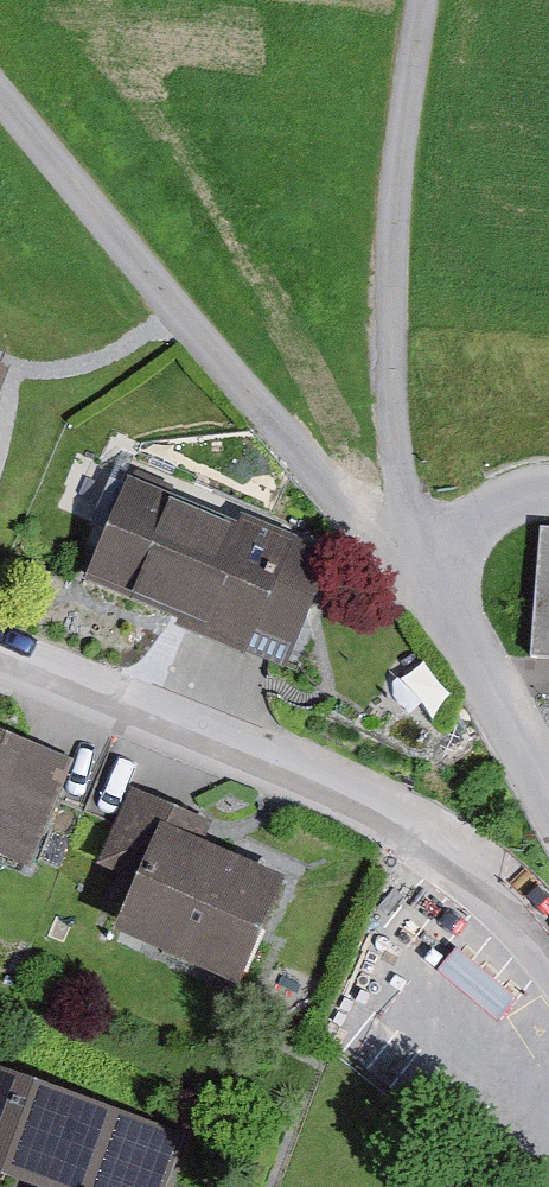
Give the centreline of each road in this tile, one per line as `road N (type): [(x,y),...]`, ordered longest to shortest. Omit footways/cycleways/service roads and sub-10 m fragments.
road 1 (track): [(426,582),(0,96)]
road 2 (residential): [(0,651),(269,760),(423,836),(481,876),(548,946)]
road 3 (track): [(426,582),(391,376),(395,203),(428,0)]

